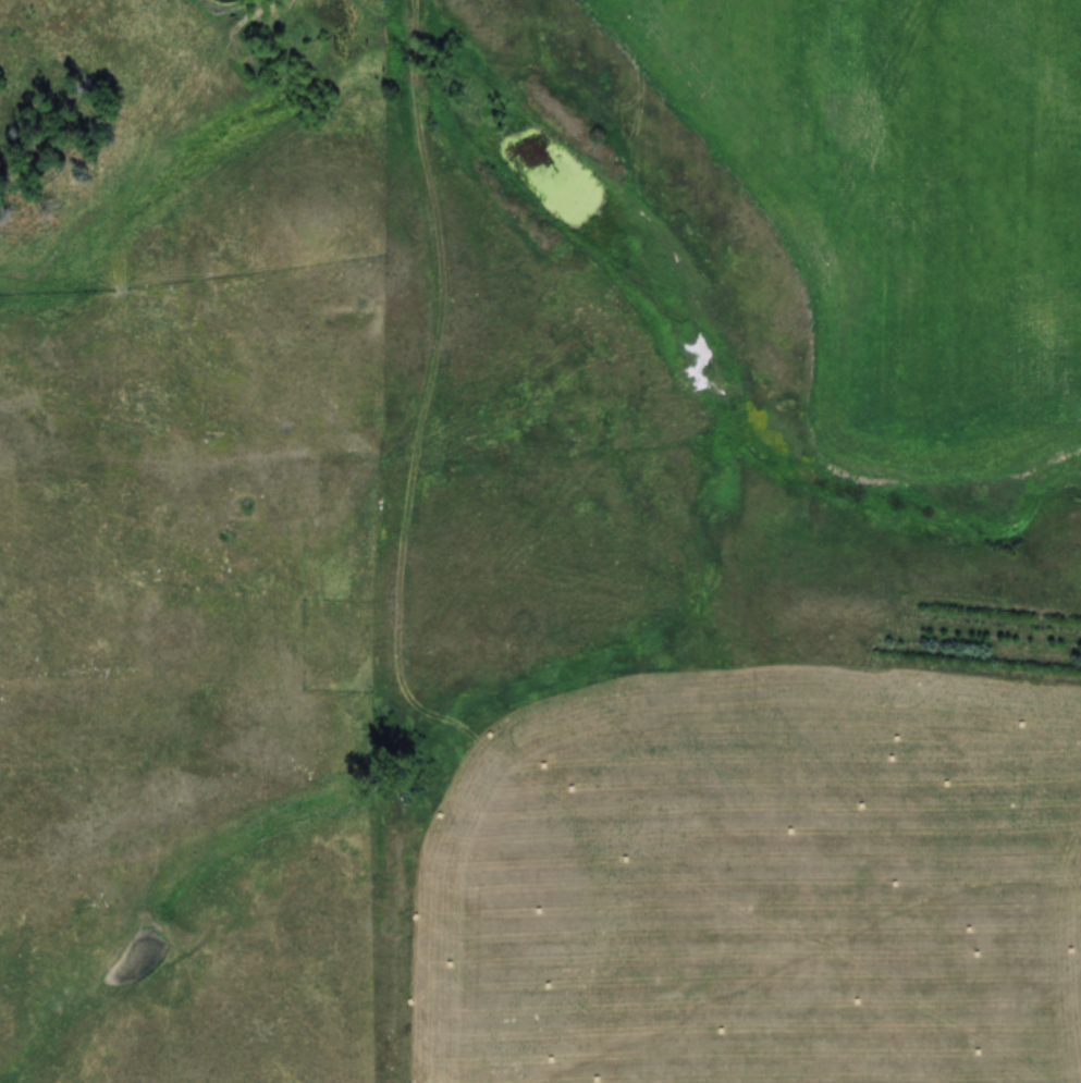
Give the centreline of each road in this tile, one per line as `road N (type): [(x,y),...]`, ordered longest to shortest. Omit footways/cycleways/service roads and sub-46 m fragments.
road 1 (residential): [(426,1082),(417,0)]

